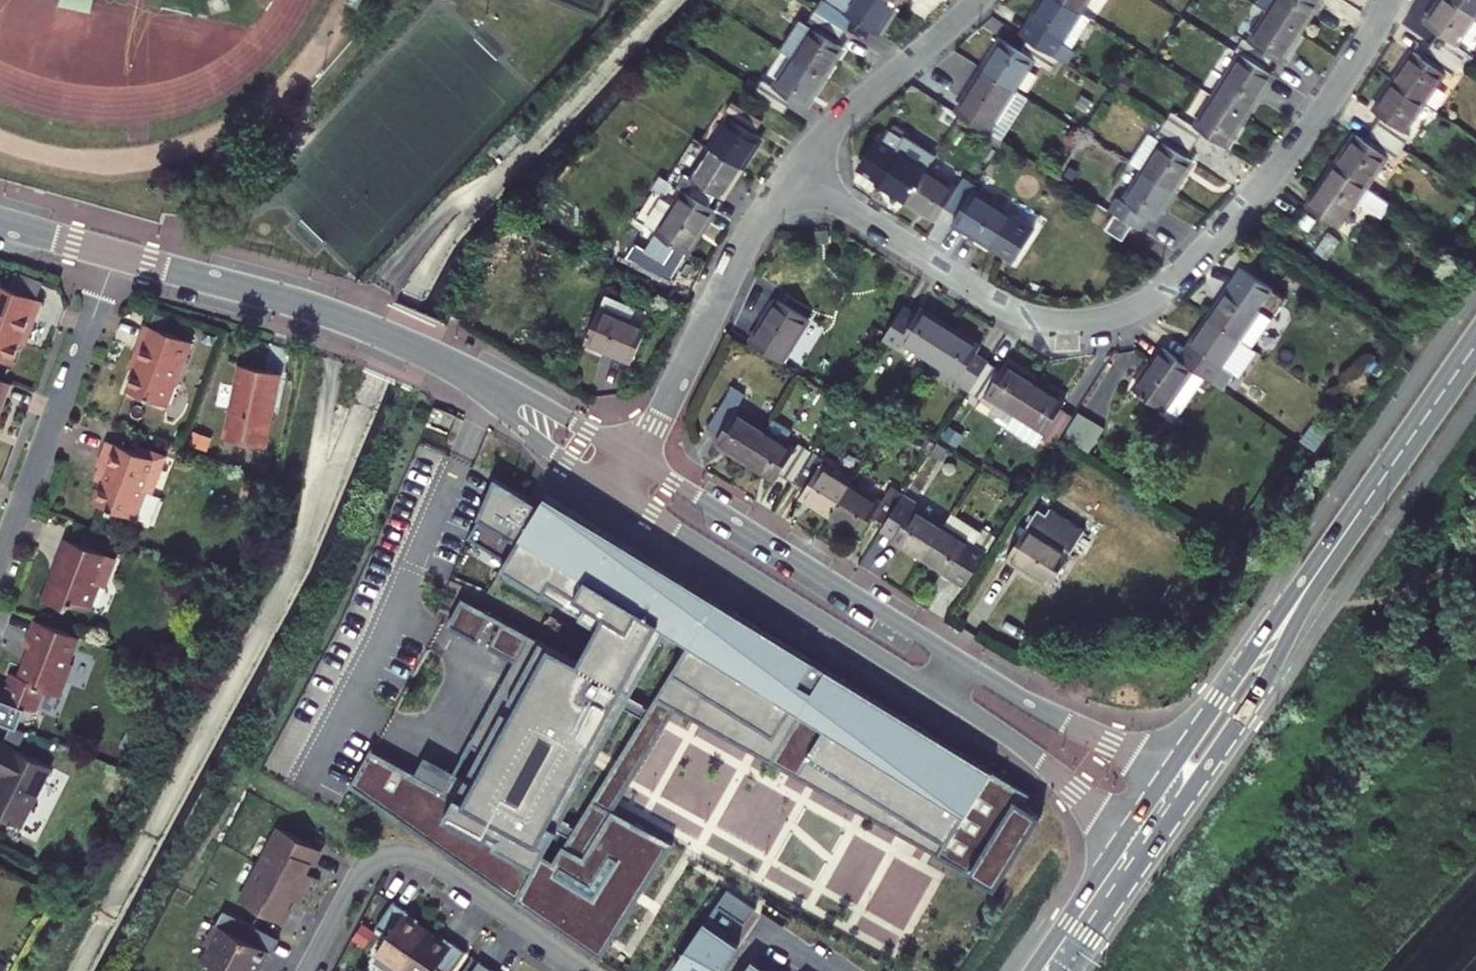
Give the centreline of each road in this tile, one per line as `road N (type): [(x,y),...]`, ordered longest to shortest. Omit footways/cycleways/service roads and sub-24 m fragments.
road 1 (secondary): [(1167,770),(999,687),(640,462)]
road 2 (secondary): [(628,491),(993,717),(1125,833)]
road 3 (residential): [(1392,0),(1300,140),(1154,299),(1083,324),(1002,307)]
road 4 (residential): [(590,970),(433,865),(392,854),(360,872),(307,970)]
road 5 (secondary): [(116,254),(337,316),(468,371)]
road 6 (residential): [(0,564),(116,254)]
road 7 (residential): [(640,462),(760,215),(791,175)]
road 8 (primary): [(1328,557),(1282,607),(1167,770)]
road 9 (primary): [(1194,787),(1261,684),(1328,557)]
road 10 (primary): [(1328,557),(1475,344)]
road 11 (residential): [(791,175),(845,116),(980,0)]
road 12 (residential): [(1002,307),(791,175)]
road 13 (secondary): [(468,371),(545,439),(628,491)]
road 14 (secondary): [(640,462),(468,371)]
road 15 (primary): [(1125,833),(1031,970)]
road 16 (primary): [(1066,970),(1150,851)]
road 17 (secondary): [(0,221),(116,254)]

